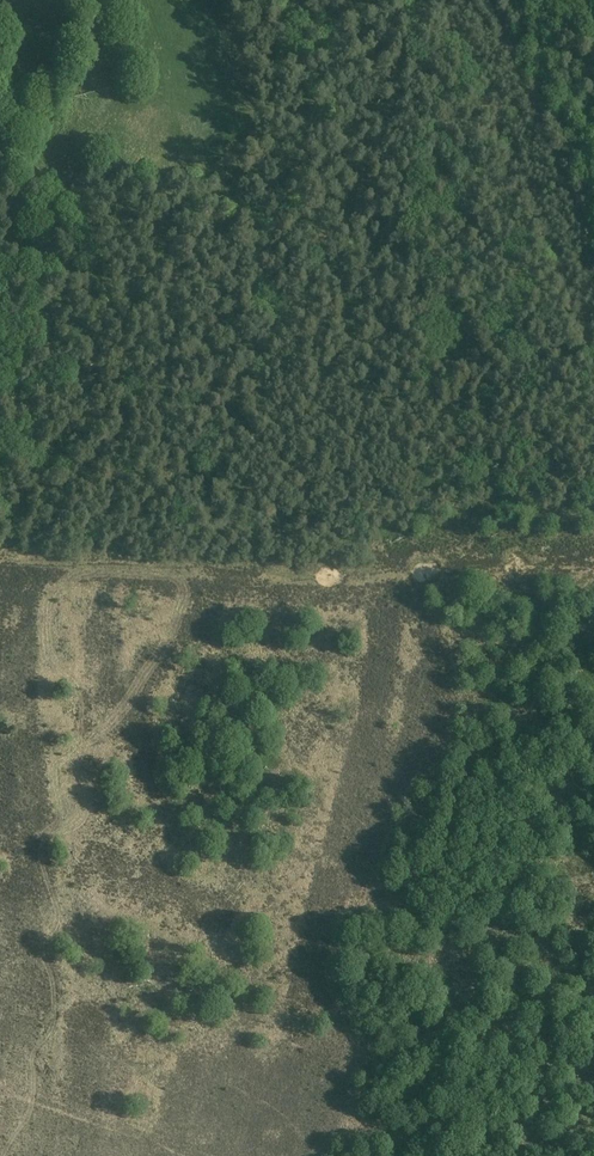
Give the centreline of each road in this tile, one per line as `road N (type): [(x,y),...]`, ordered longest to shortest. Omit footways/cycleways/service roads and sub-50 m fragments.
road 1 (track): [(486,0),(593,254)]

